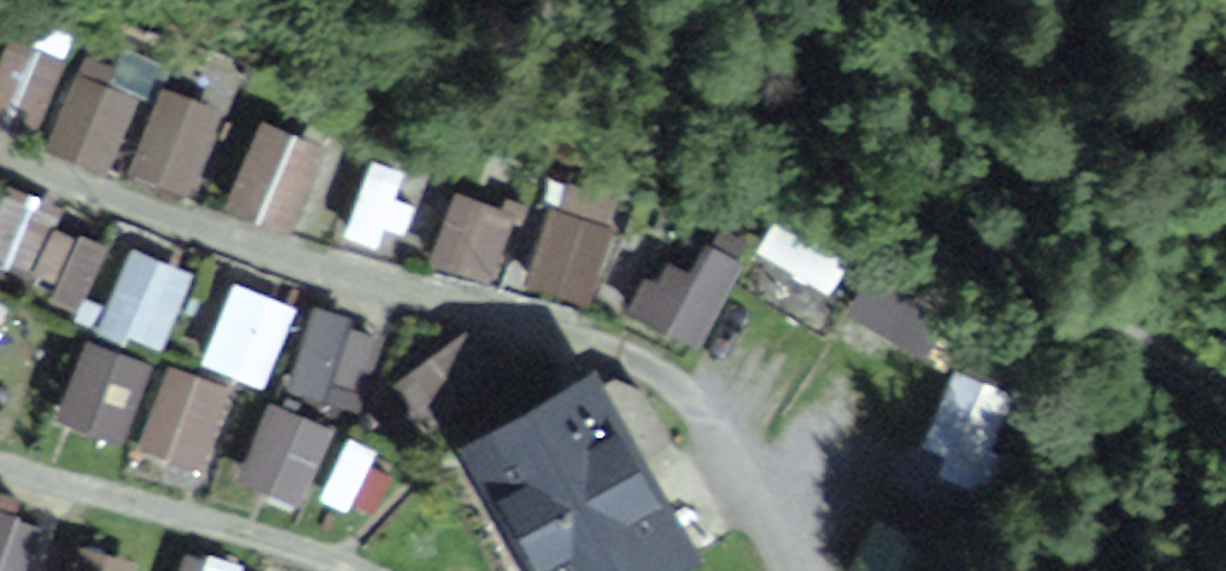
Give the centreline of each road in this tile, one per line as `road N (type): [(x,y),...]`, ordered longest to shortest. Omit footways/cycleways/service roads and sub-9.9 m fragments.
road 1 (track): [(1225,388),(1072,309),(825,151),(681,0)]

